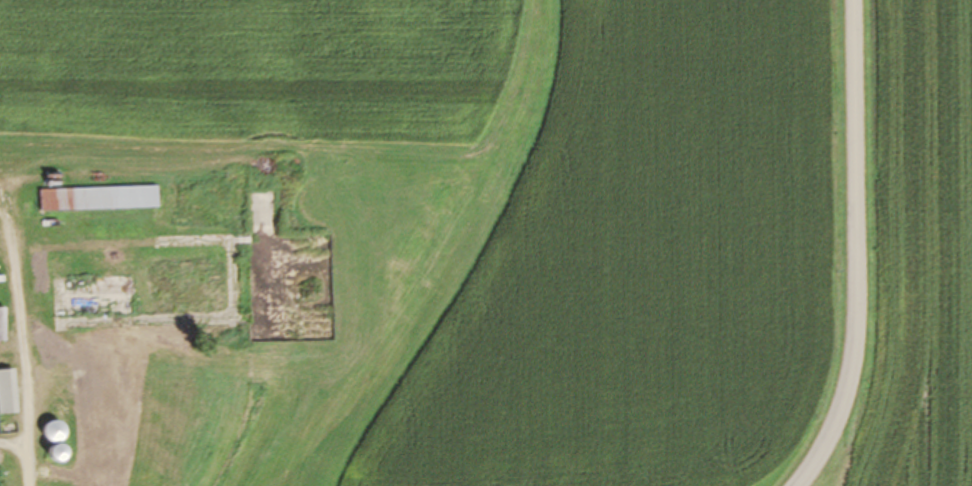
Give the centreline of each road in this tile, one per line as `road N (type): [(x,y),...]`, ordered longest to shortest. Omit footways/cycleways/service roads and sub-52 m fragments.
road 1 (secondary): [(853,0),(850,366),(842,406),(796,485)]

